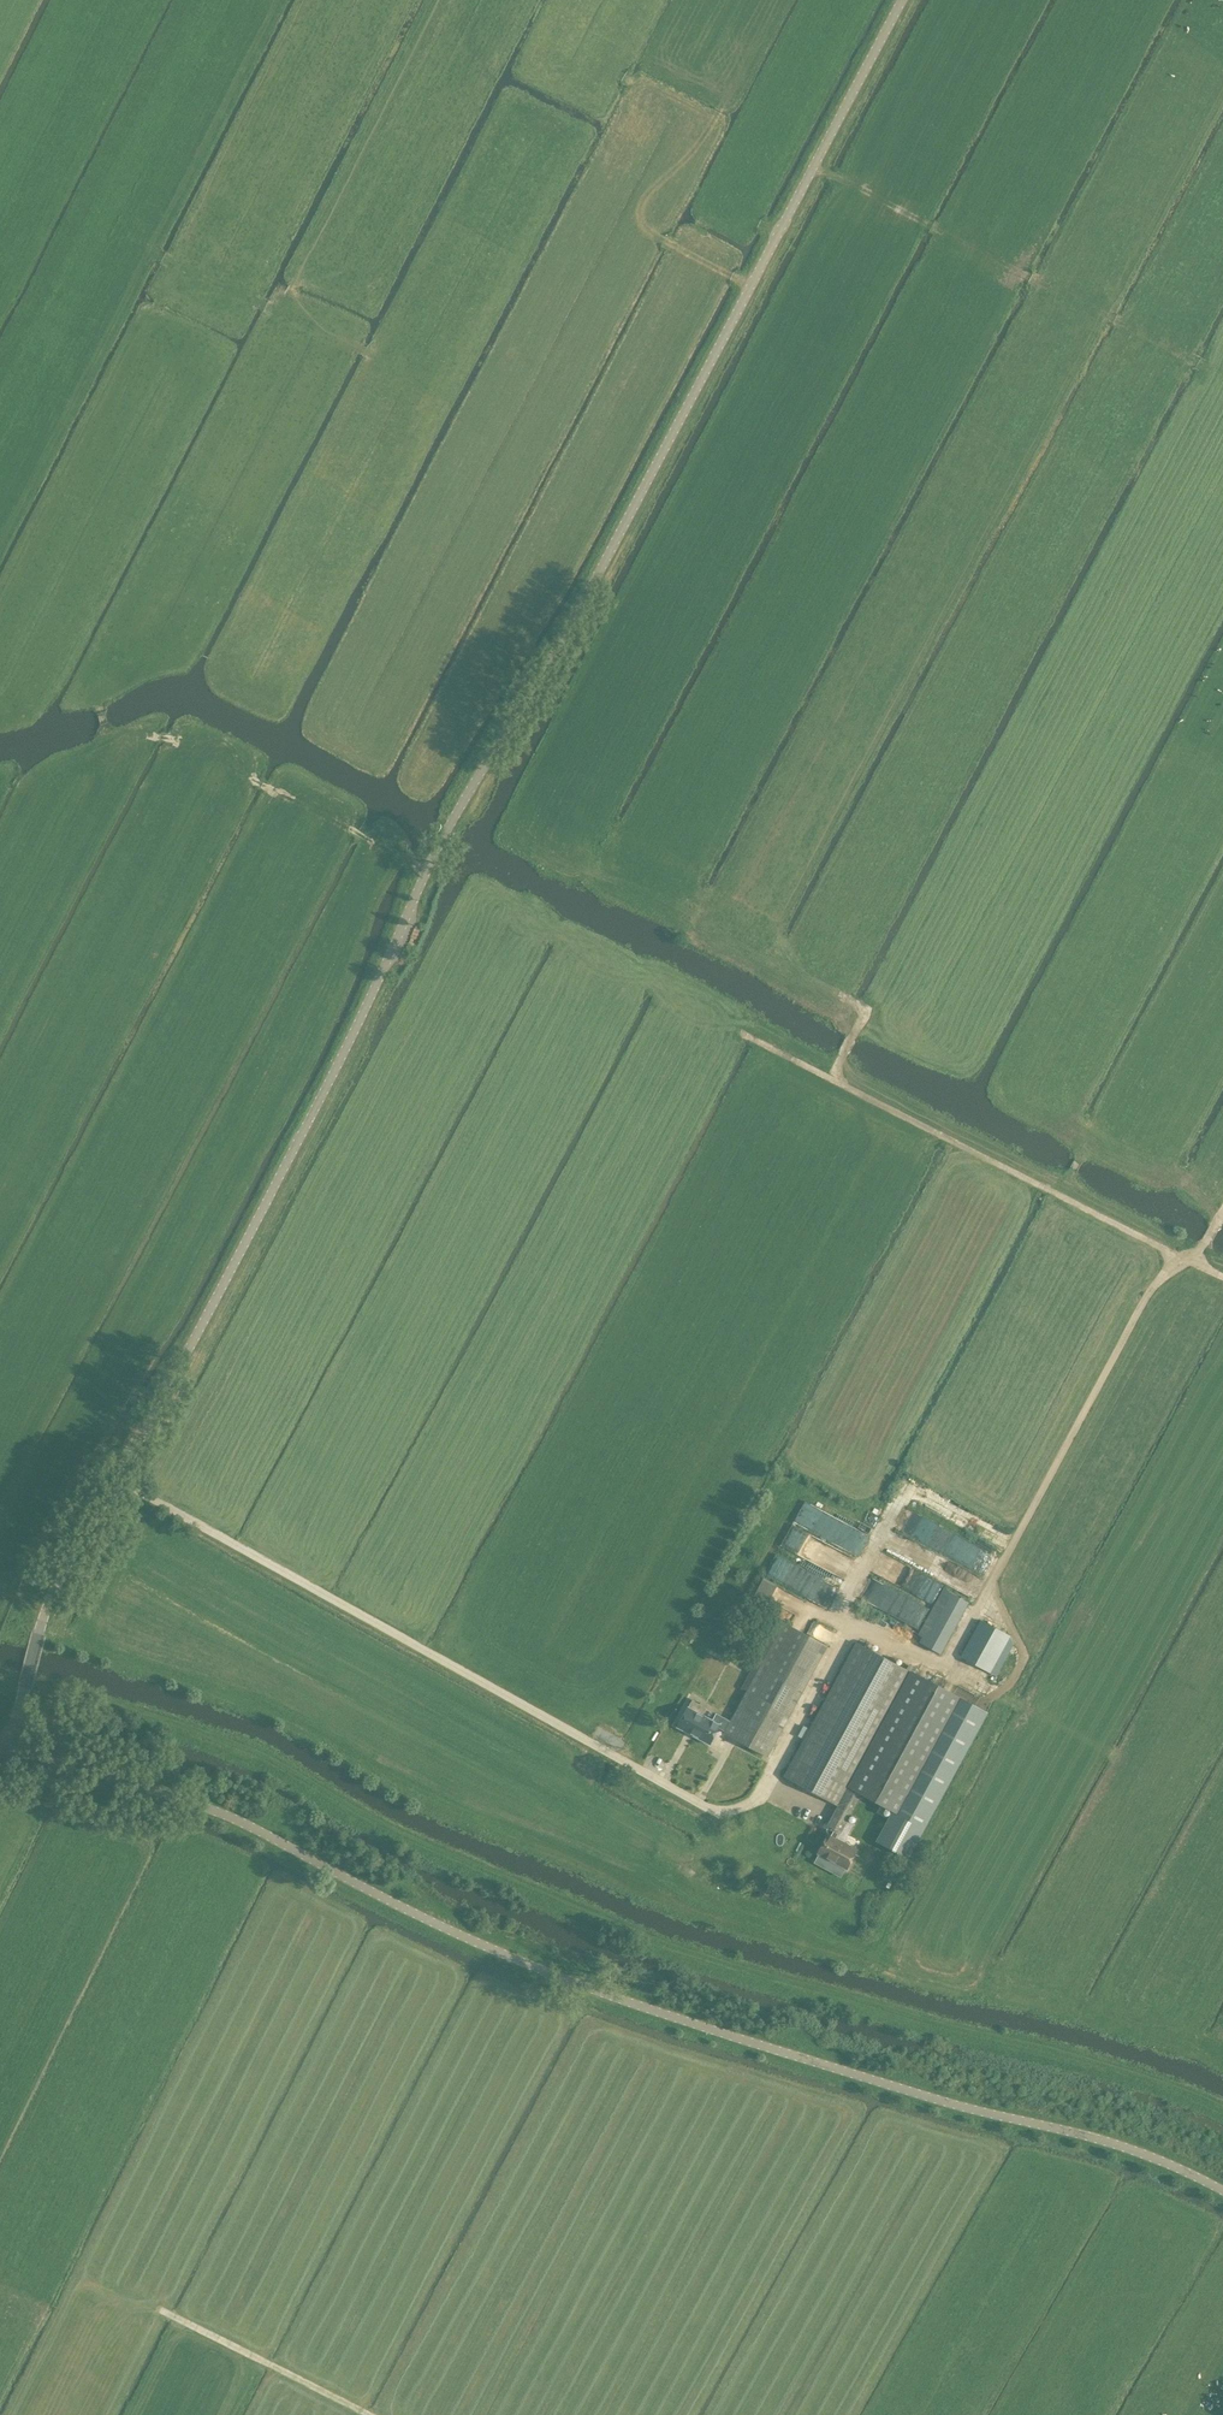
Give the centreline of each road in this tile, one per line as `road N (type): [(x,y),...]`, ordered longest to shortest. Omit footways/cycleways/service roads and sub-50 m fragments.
road 1 (unclassified): [(8,1749),(50,1592),(120,1484),(360,1023),(438,850),(584,604),(905,0)]
road 2 (track): [(1222,2101),(1038,2038),(841,1998),(648,1940),(391,1829),(217,1738),(53,1686),(40,1695),(0,1688)]
road 3 (unclassified): [(1222,2193),(1094,2138),(970,2111),(594,1992),(410,1915),(203,1807),(8,1749)]
road 4 (track): [(853,1621),(946,1673),(1141,1306),(1204,1246),(1222,1212)]
road 5 (track): [(1061,1195),(834,1080),(865,1014),(757,946)]
road 6 (track): [(151,739),(184,739),(429,872)]
road 7 (track): [(161,2310),(368,2414)]
road 8 (track): [(1222,1276),(1061,1195)]

